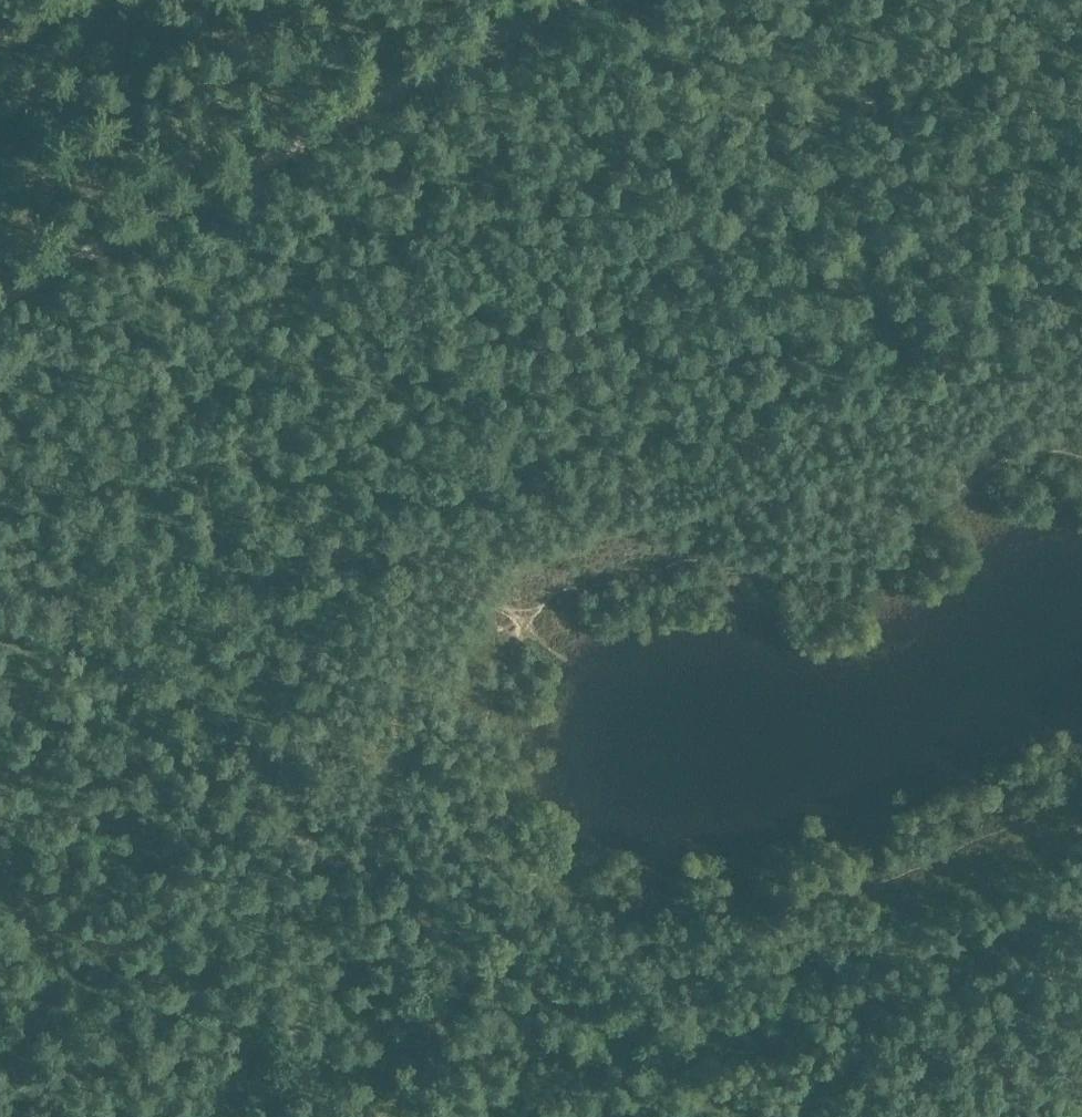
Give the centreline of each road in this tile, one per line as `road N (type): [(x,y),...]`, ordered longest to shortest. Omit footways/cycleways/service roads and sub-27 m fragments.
road 1 (track): [(0,630),(35,617),(211,597),(406,546),(1081,340)]
road 2 (track): [(0,637),(736,1116)]
road 3 (track): [(556,0),(0,301)]
road 4 (track): [(386,1116),(463,983),(472,950)]

